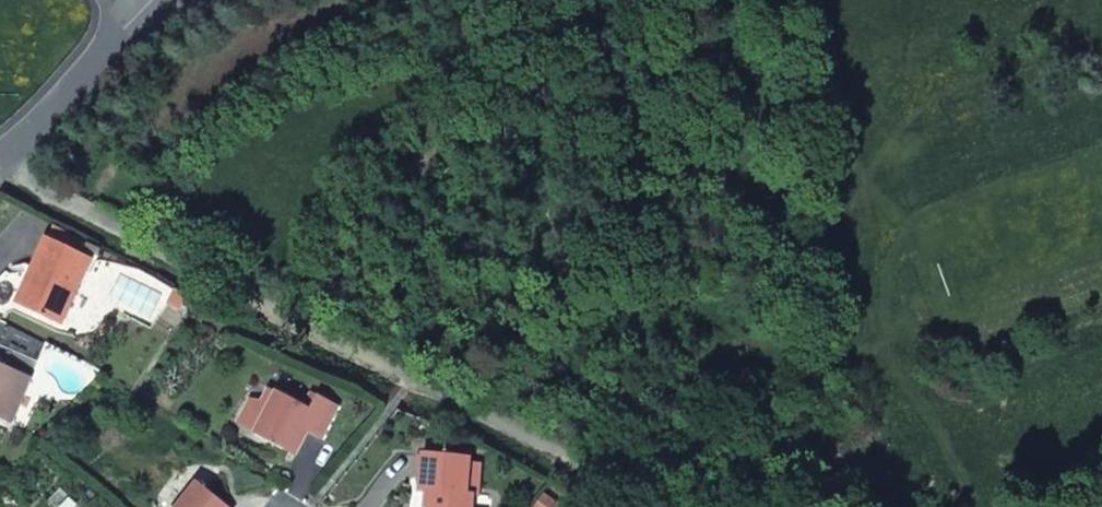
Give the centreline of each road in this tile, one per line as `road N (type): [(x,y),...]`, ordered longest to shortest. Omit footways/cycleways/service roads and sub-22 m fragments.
road 1 (track): [(652,506),(0,165)]
road 2 (residential): [(136,11),(0,161)]

